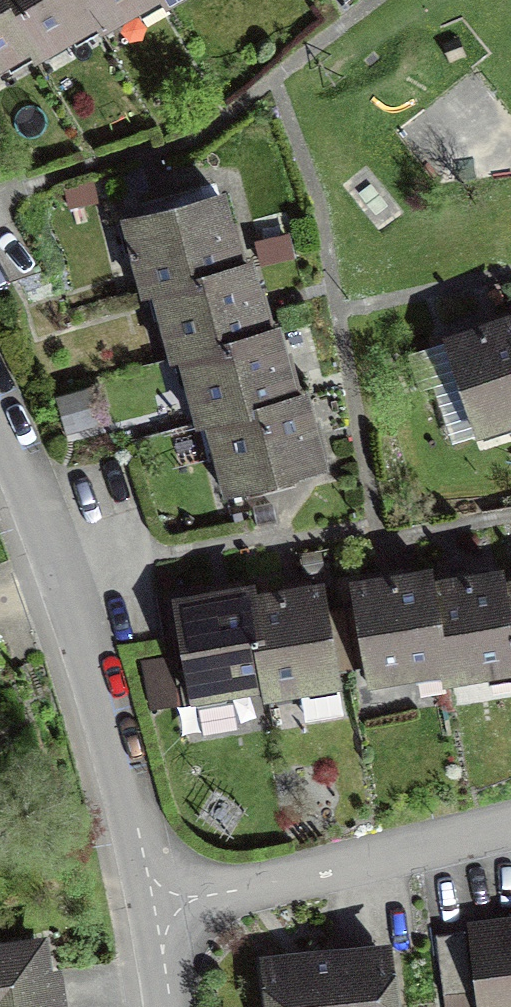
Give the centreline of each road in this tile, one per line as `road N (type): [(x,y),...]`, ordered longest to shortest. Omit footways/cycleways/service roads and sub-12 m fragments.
road 1 (residential): [(0,397),(134,770),(156,920)]
road 2 (residential): [(510,832),(156,920)]

